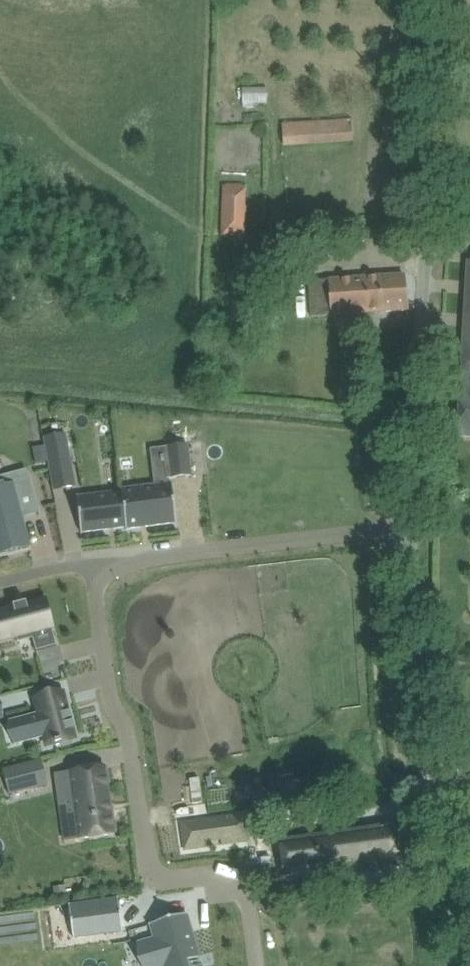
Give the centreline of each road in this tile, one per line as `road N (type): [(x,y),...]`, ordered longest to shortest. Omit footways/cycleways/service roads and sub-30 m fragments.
road 1 (unclassified): [(416,530),(438,0)]
road 2 (residential): [(258,965),(242,881),(212,873),(154,879),(129,726),(110,699),(93,565)]
road 3 (unclassified): [(469,913),(414,663),(416,530)]
road 4 (residential): [(416,530),(93,565)]

